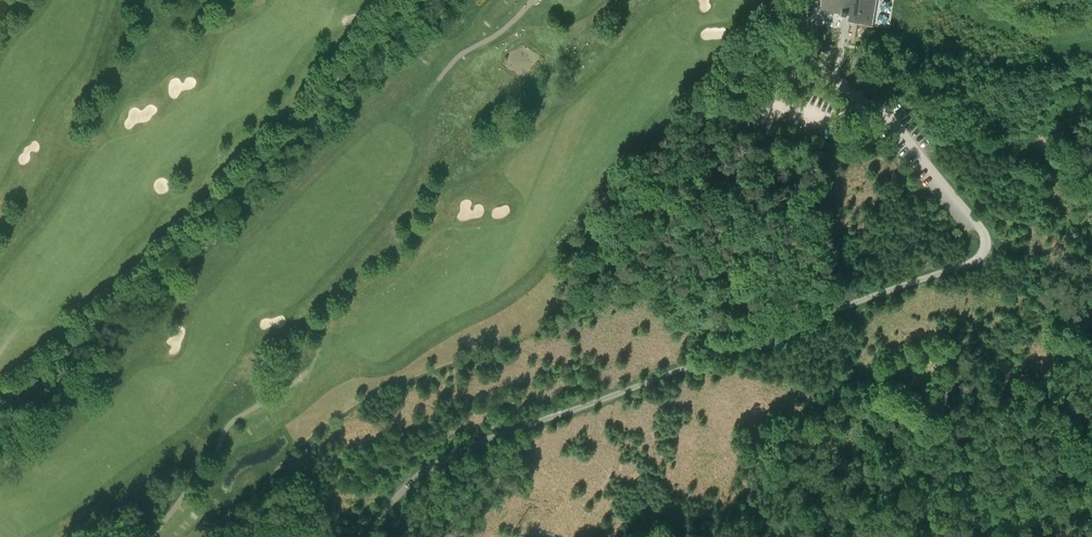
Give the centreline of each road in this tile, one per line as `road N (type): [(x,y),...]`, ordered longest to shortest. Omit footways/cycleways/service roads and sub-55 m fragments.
road 1 (track): [(427,0),(356,61),(88,334),(0,405)]
road 2 (track): [(149,536),(212,463),(228,425),(288,385)]
road 3 (track): [(861,108),(807,52),(802,0)]

